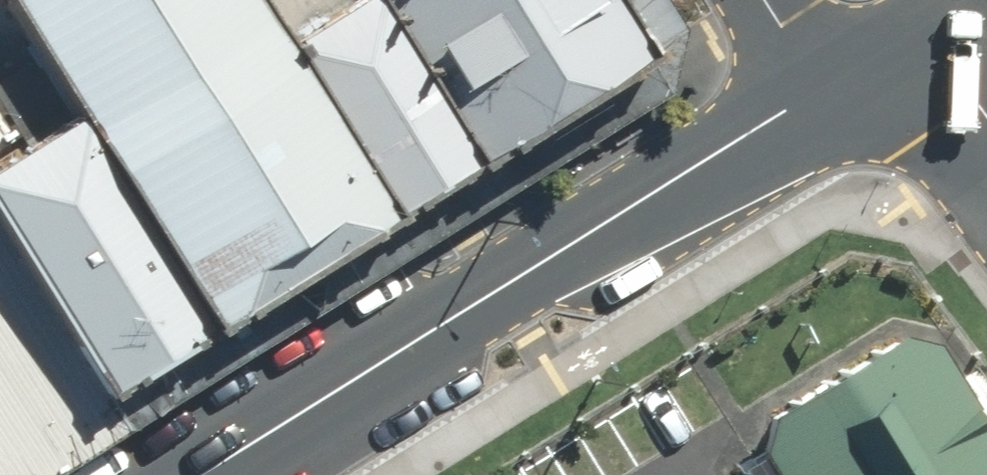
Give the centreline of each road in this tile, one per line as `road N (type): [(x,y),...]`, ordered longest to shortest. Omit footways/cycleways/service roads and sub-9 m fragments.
road 1 (tertiary): [(204,474),(819,92)]

